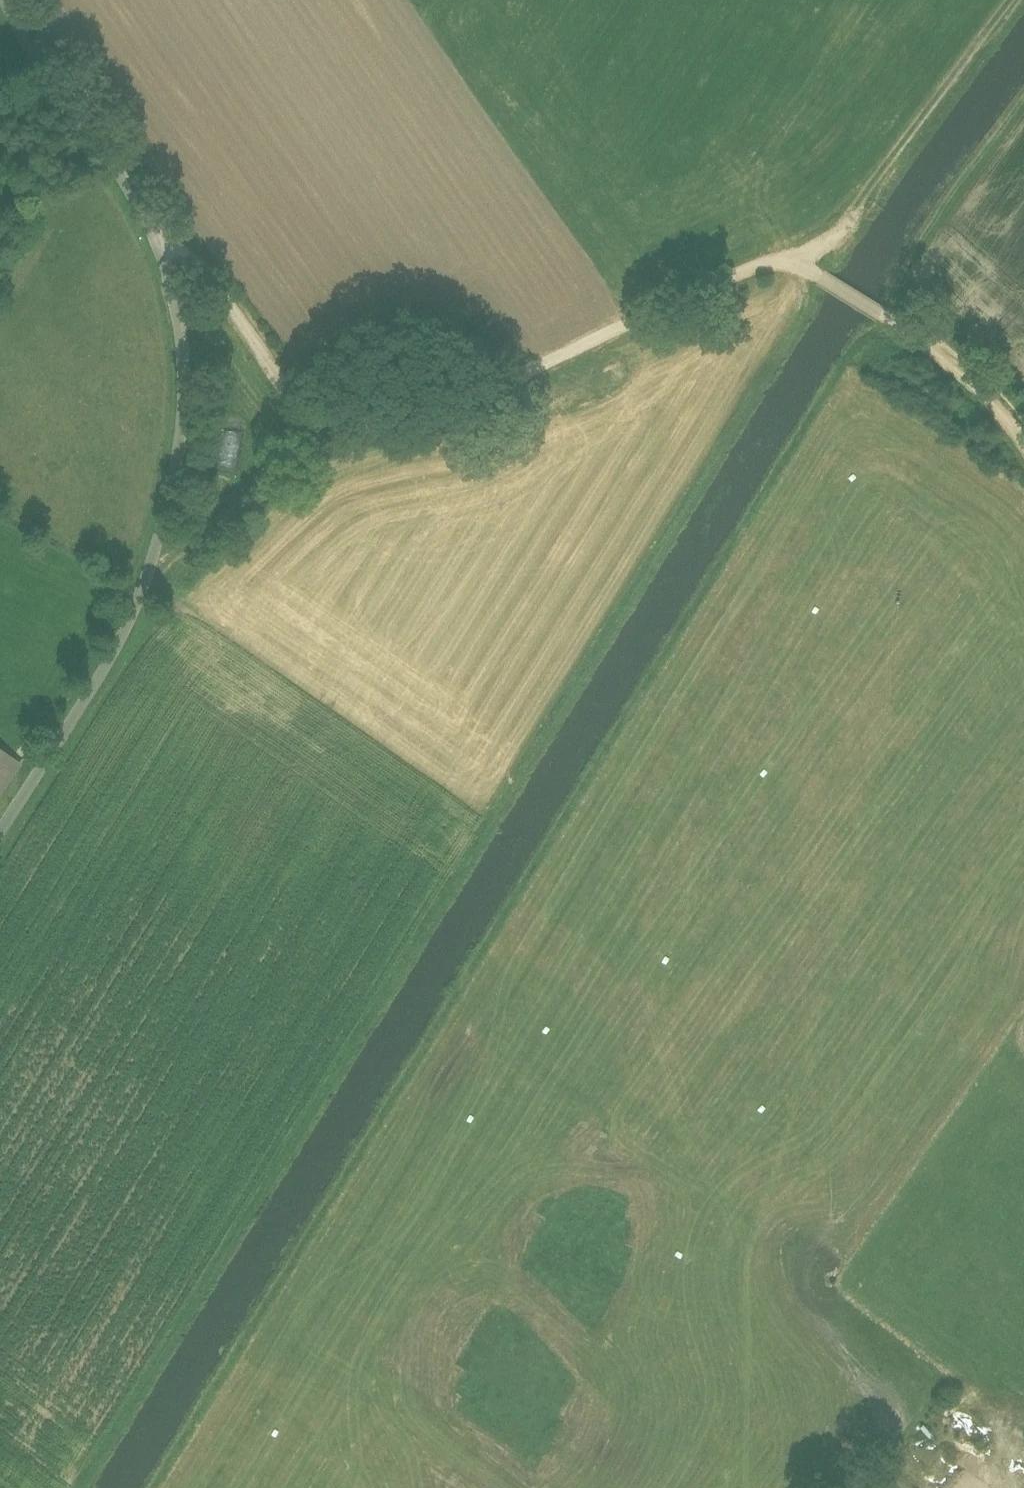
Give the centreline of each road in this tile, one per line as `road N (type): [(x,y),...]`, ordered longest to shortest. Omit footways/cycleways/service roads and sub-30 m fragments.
road 1 (residential): [(0,805),(139,548),(169,478),(185,392),(171,255),(3,0)]
road 2 (track): [(156,230),(197,262),(298,404),(351,423),(516,378),(756,266),(796,263),(816,274)]
road 3 (track): [(889,320),(970,381),(1023,445)]

